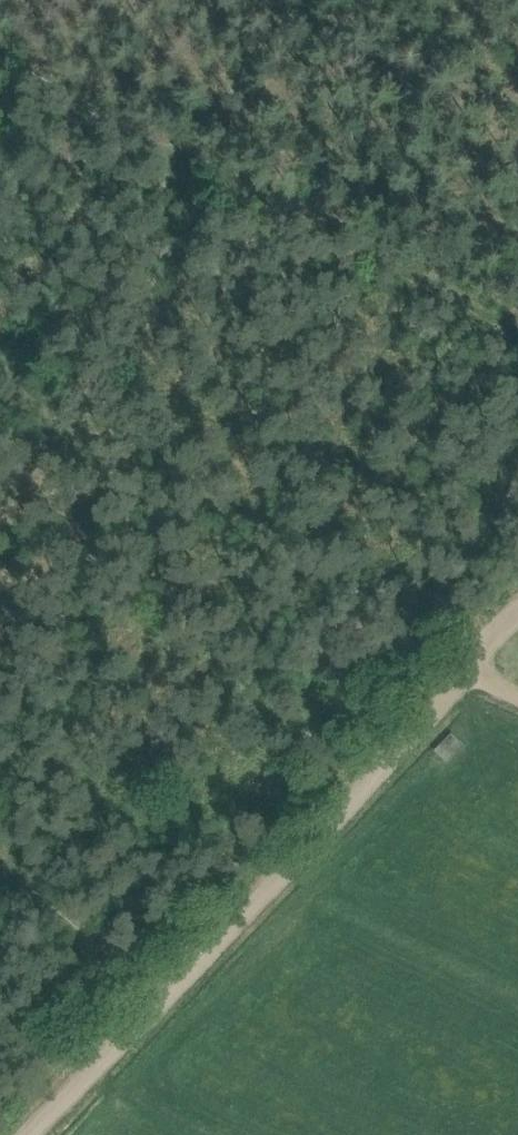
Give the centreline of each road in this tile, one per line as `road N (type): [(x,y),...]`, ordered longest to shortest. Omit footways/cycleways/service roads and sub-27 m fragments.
road 1 (track): [(471,670),(26,1134)]
road 2 (track): [(0,393),(178,156),(0,62)]
road 3 (track): [(517,338),(178,156)]
road 4 (track): [(150,1007),(0,867)]
road 5 (track): [(300,0),(178,156)]

